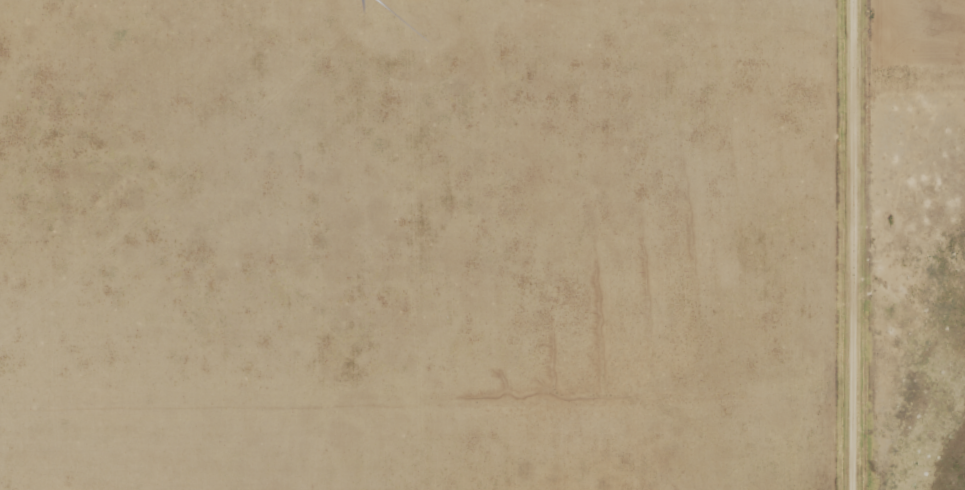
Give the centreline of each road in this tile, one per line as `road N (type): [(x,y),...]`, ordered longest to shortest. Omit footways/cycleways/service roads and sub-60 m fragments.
road 1 (residential): [(859,489),(862,0)]

